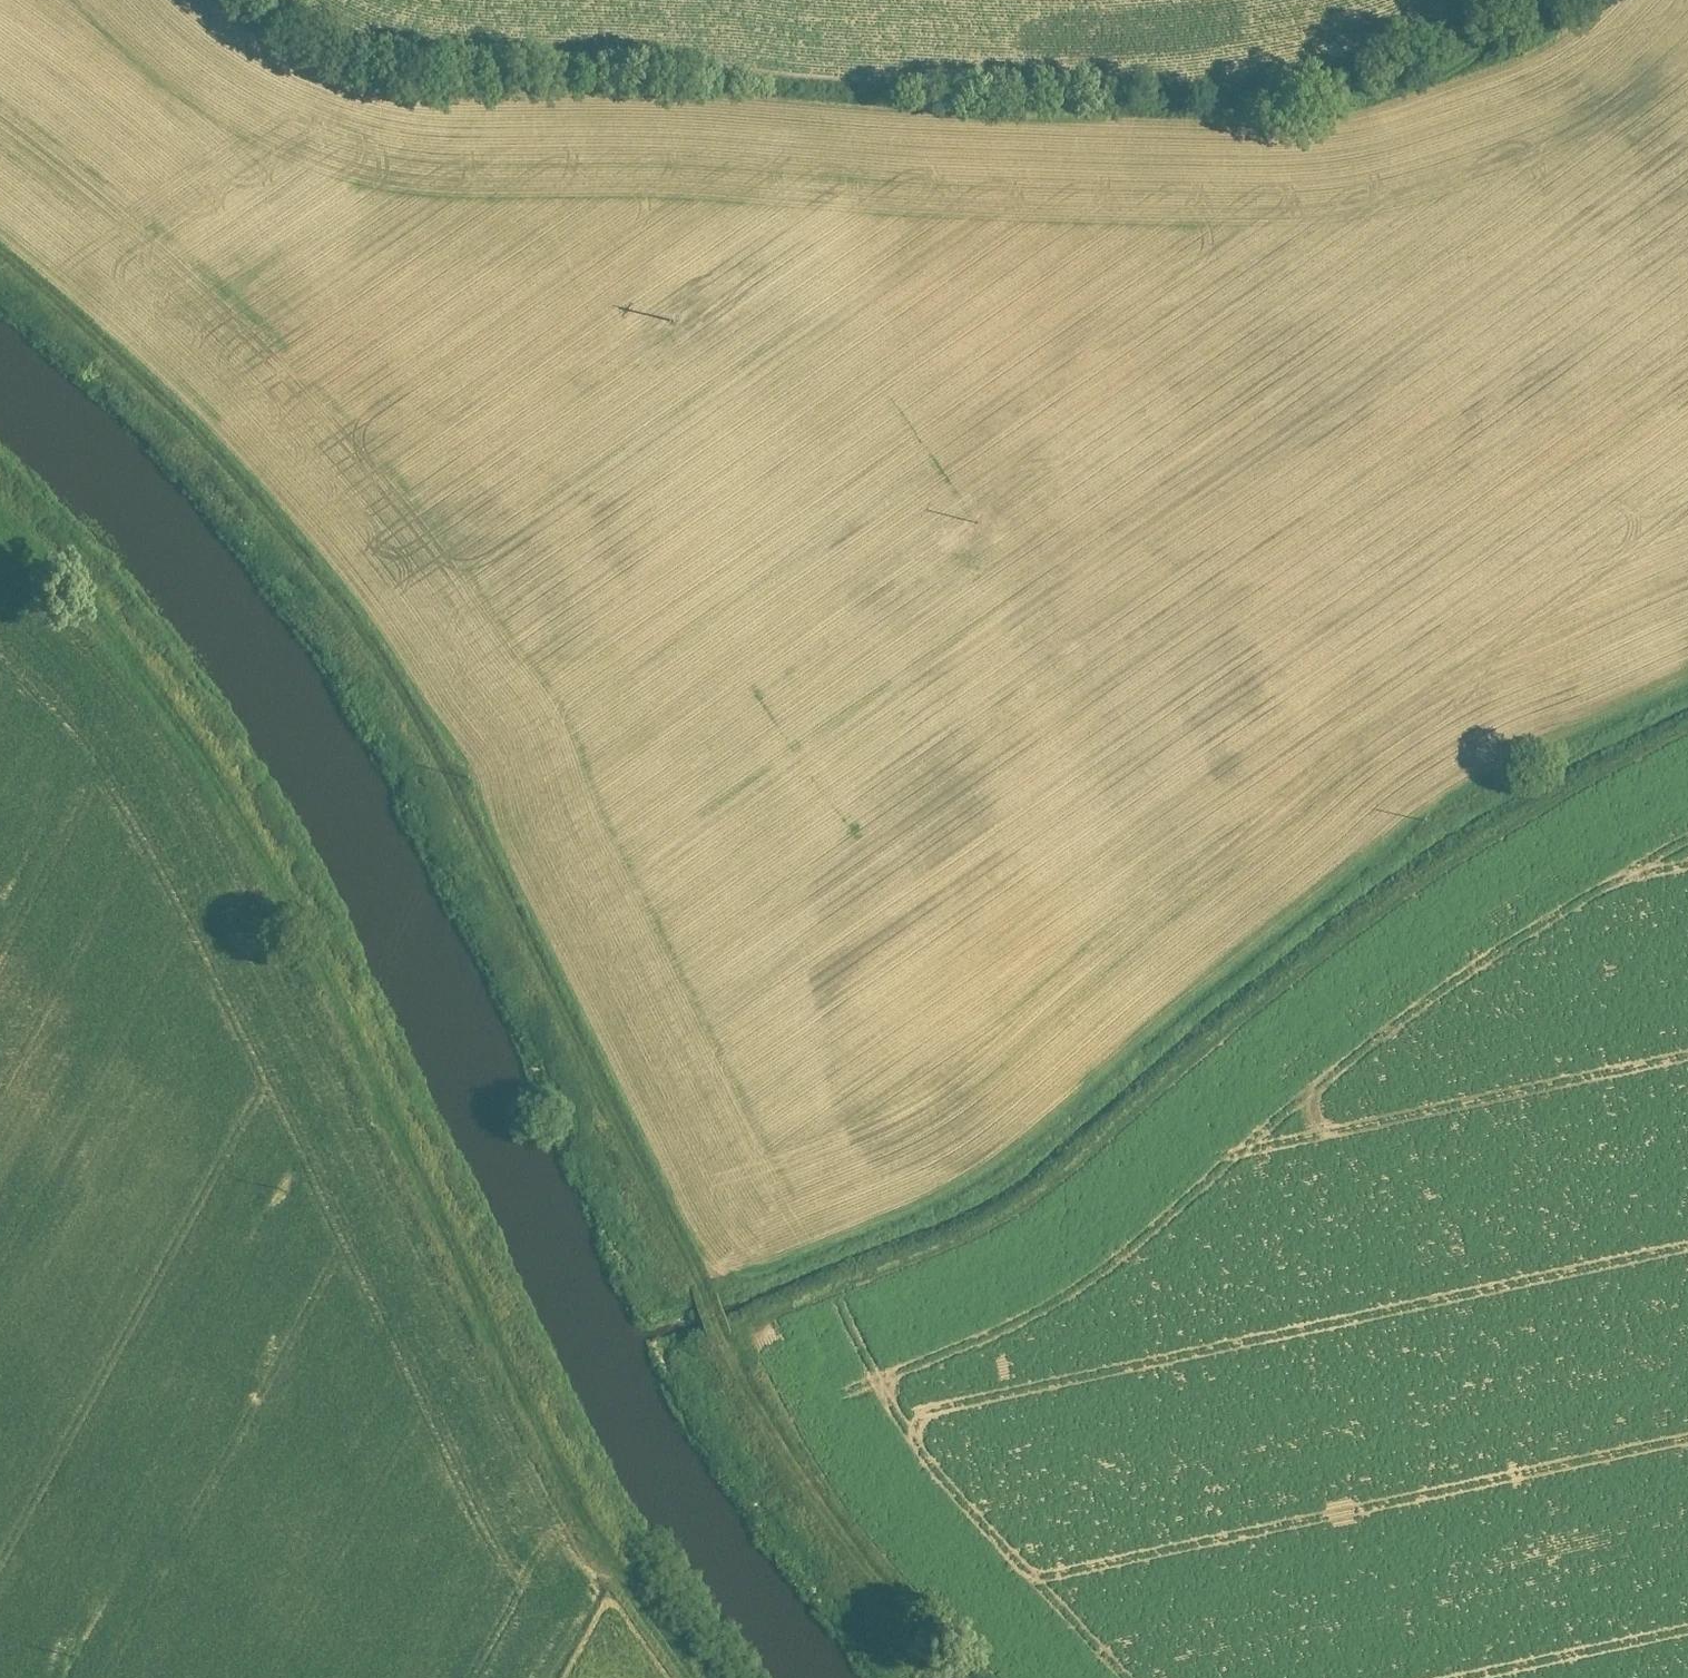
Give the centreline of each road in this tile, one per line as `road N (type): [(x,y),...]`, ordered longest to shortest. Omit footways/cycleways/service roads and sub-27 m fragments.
road 1 (track): [(1531,0),(1473,51),(1270,95),(952,110)]

